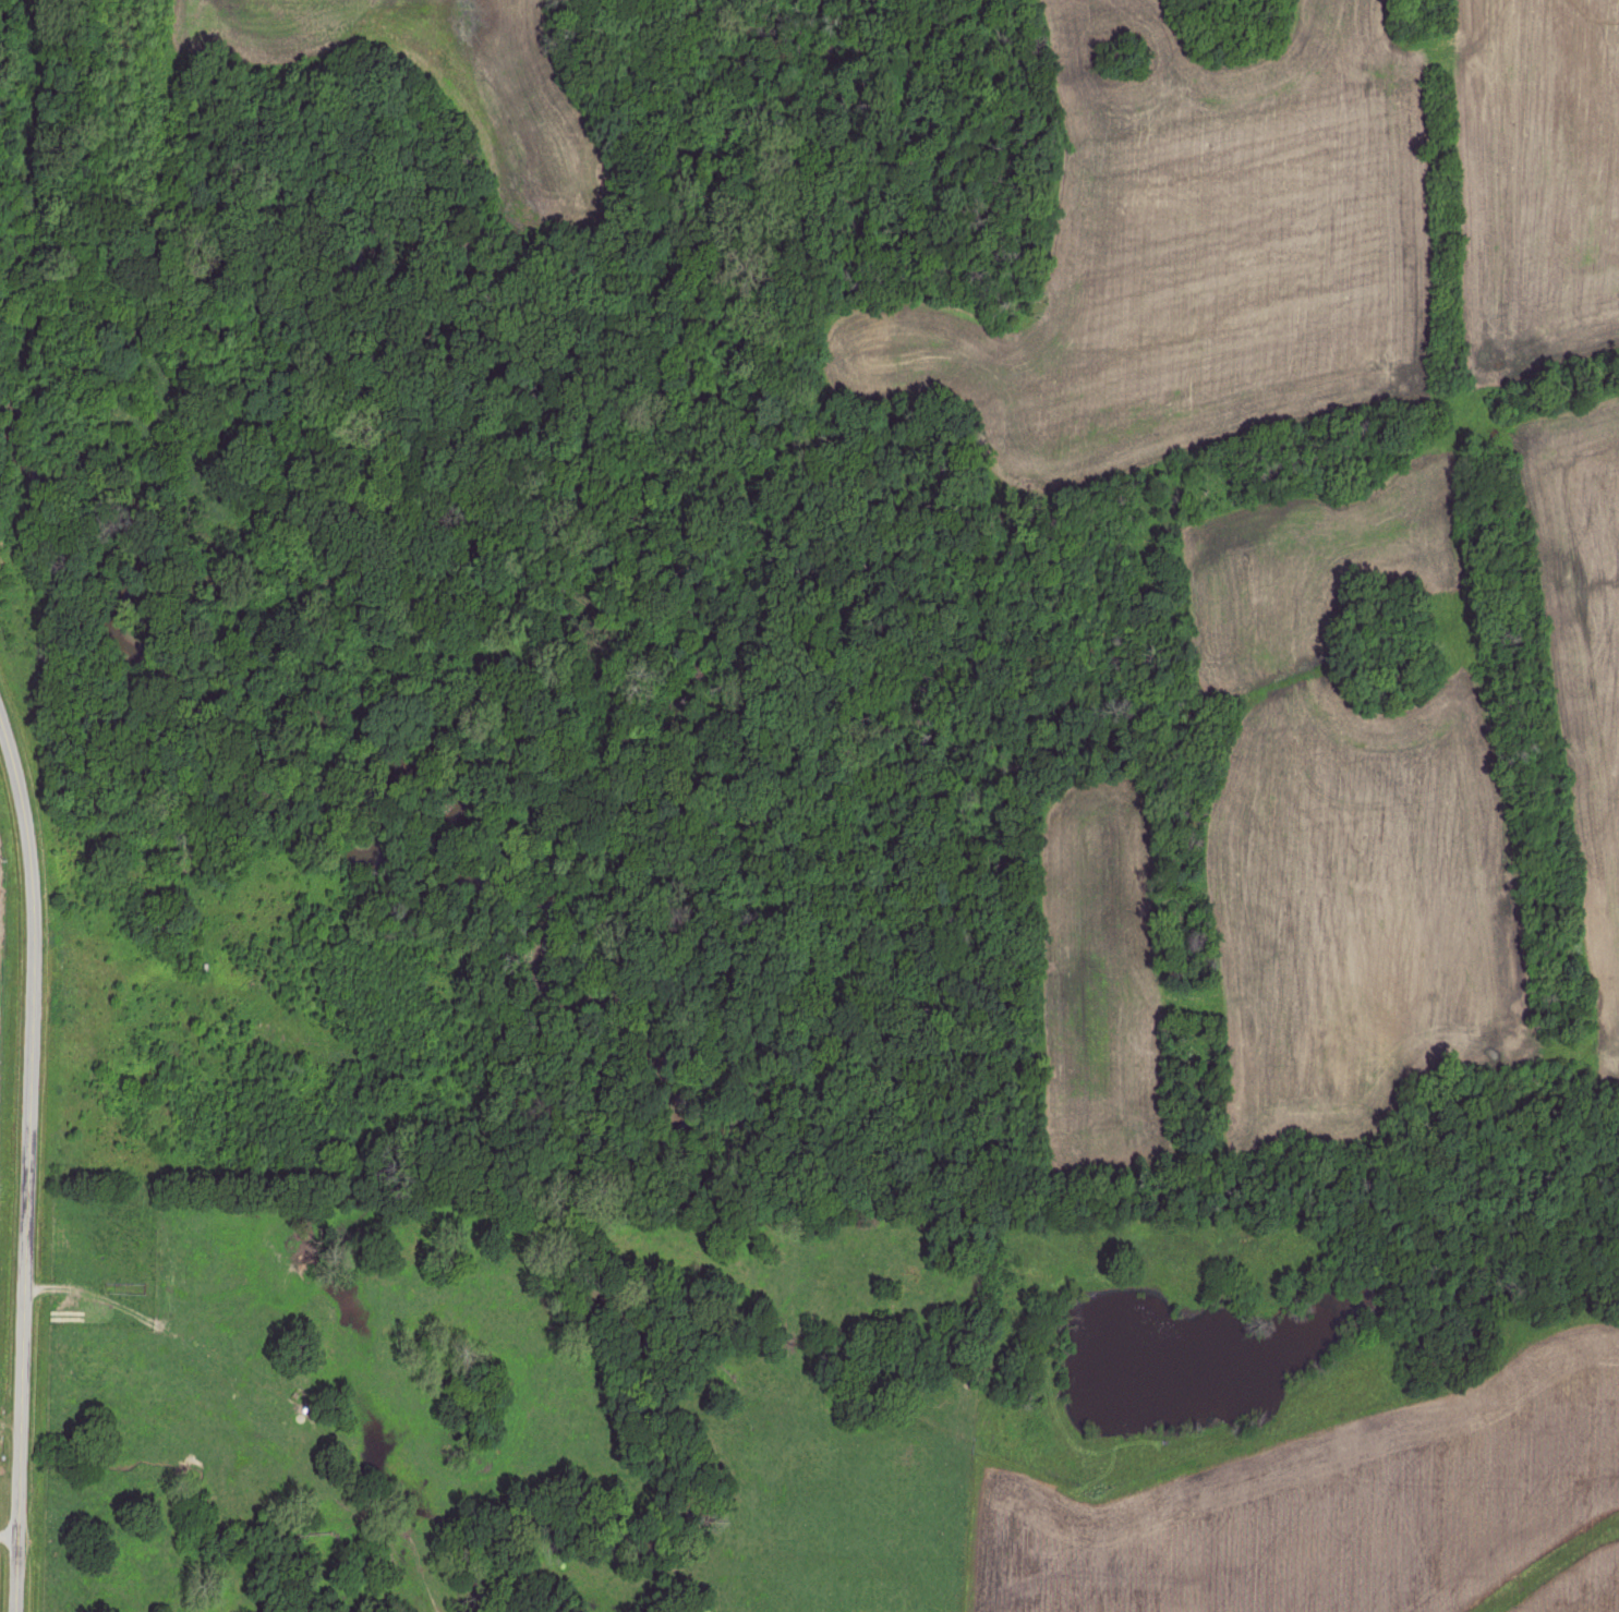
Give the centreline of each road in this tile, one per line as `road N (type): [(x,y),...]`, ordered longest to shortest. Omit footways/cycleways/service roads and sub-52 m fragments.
road 1 (secondary): [(12,1611),(31,872),(0,722)]

